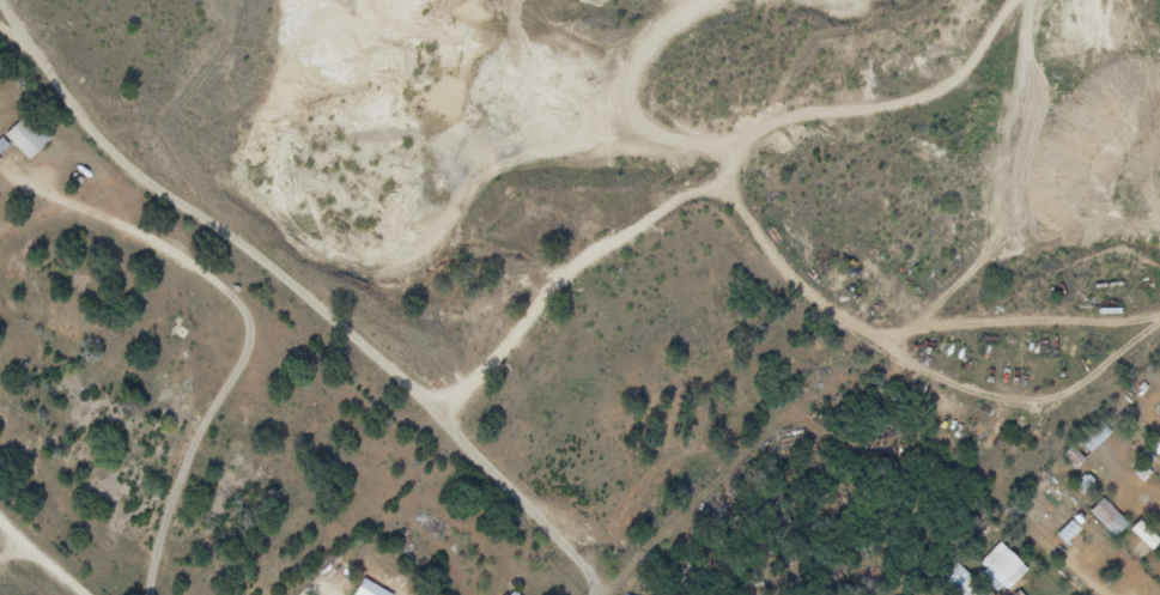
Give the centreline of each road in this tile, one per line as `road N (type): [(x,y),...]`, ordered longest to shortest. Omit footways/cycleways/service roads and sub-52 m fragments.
road 1 (residential): [(616,594),(702,509)]

